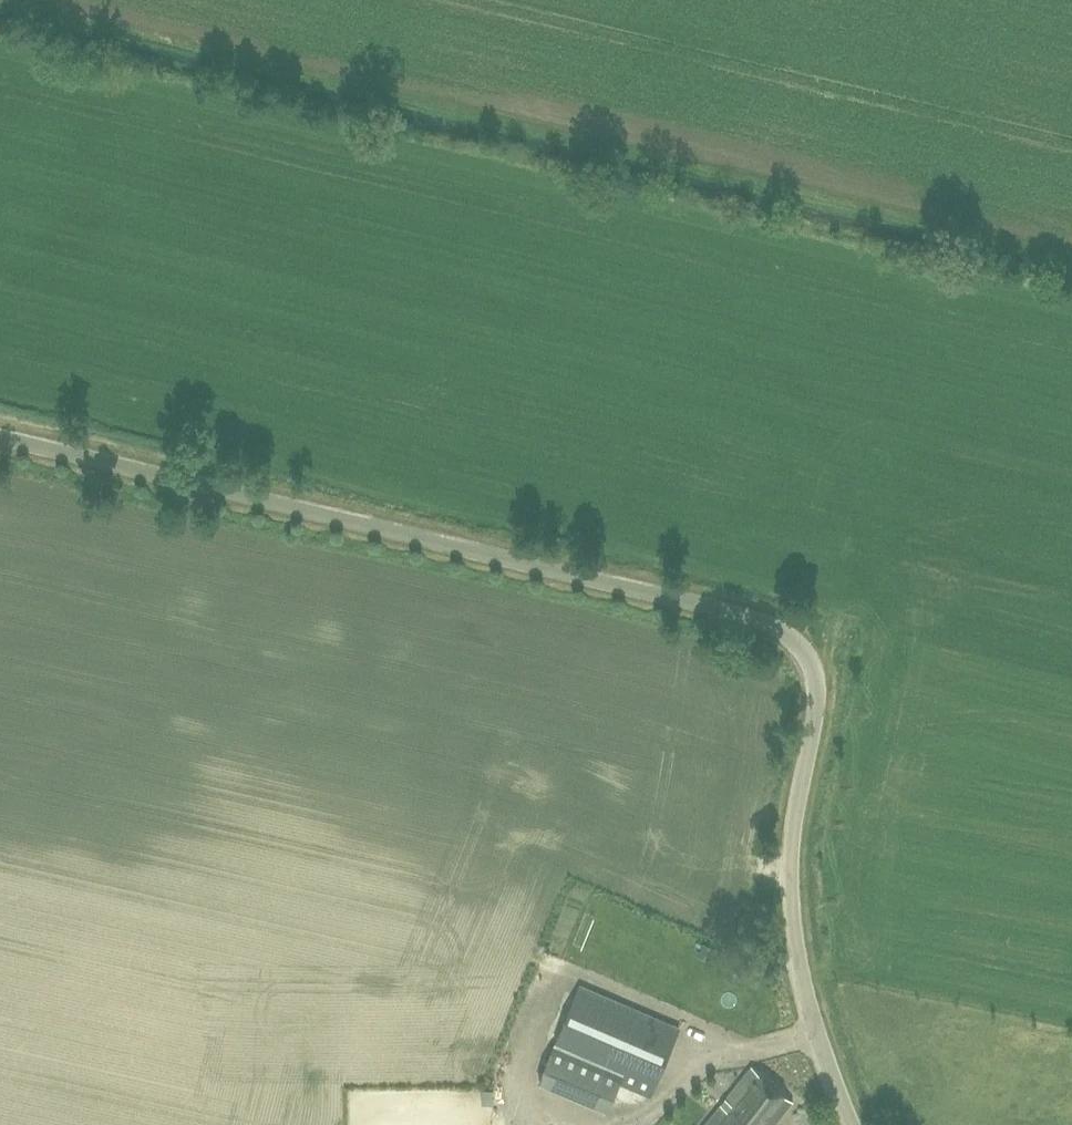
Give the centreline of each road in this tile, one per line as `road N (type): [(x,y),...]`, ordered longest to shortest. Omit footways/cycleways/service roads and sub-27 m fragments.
road 1 (unclassified): [(852,1124),(808,1004),(795,934),(791,856),(817,687),(810,664),(783,633),(742,617),(0,437)]

